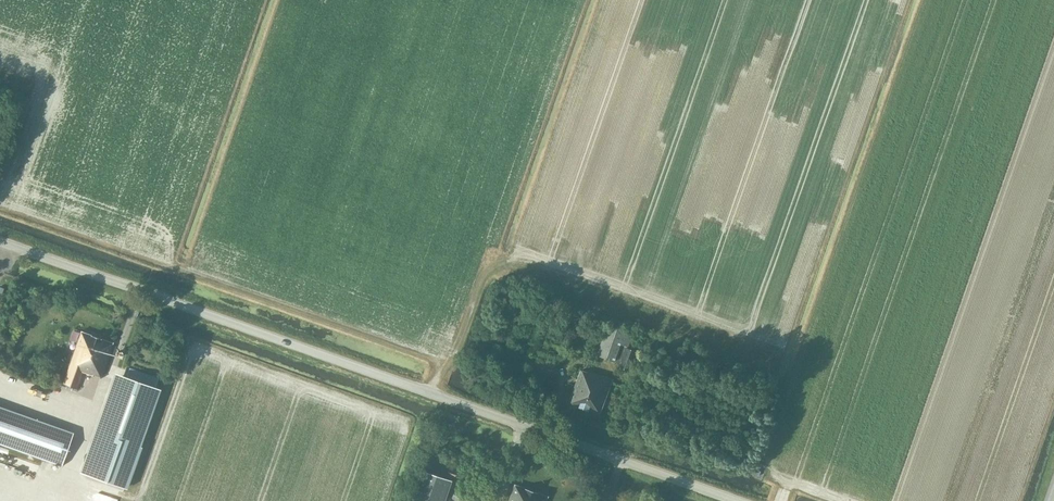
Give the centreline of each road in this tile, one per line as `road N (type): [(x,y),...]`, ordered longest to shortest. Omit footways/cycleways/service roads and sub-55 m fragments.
road 1 (unclassified): [(737,500),(0,242)]

